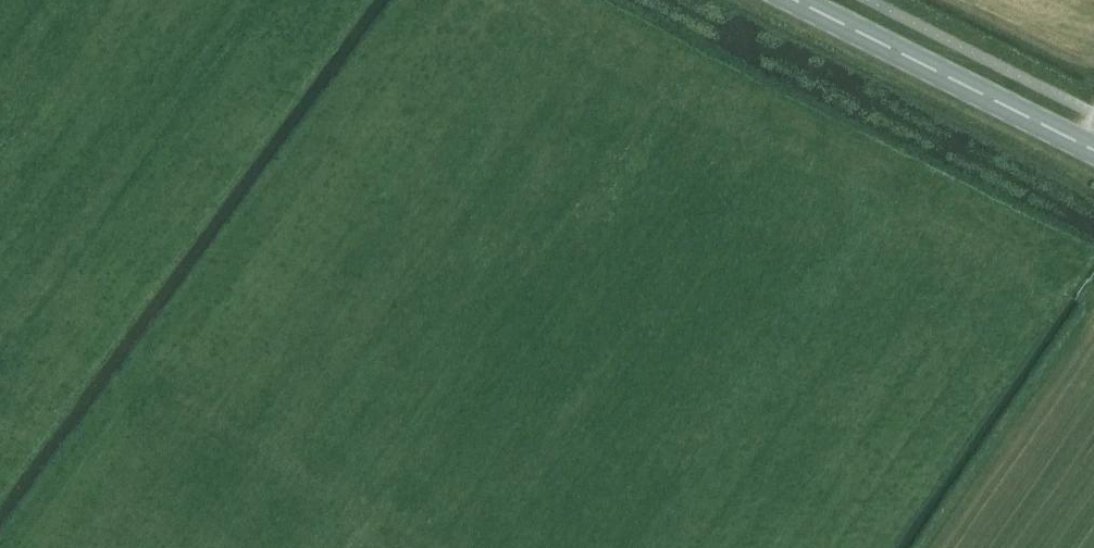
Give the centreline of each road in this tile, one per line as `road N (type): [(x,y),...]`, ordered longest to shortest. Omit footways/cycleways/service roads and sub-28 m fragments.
road 1 (tertiary): [(1093,150),(795,0)]

